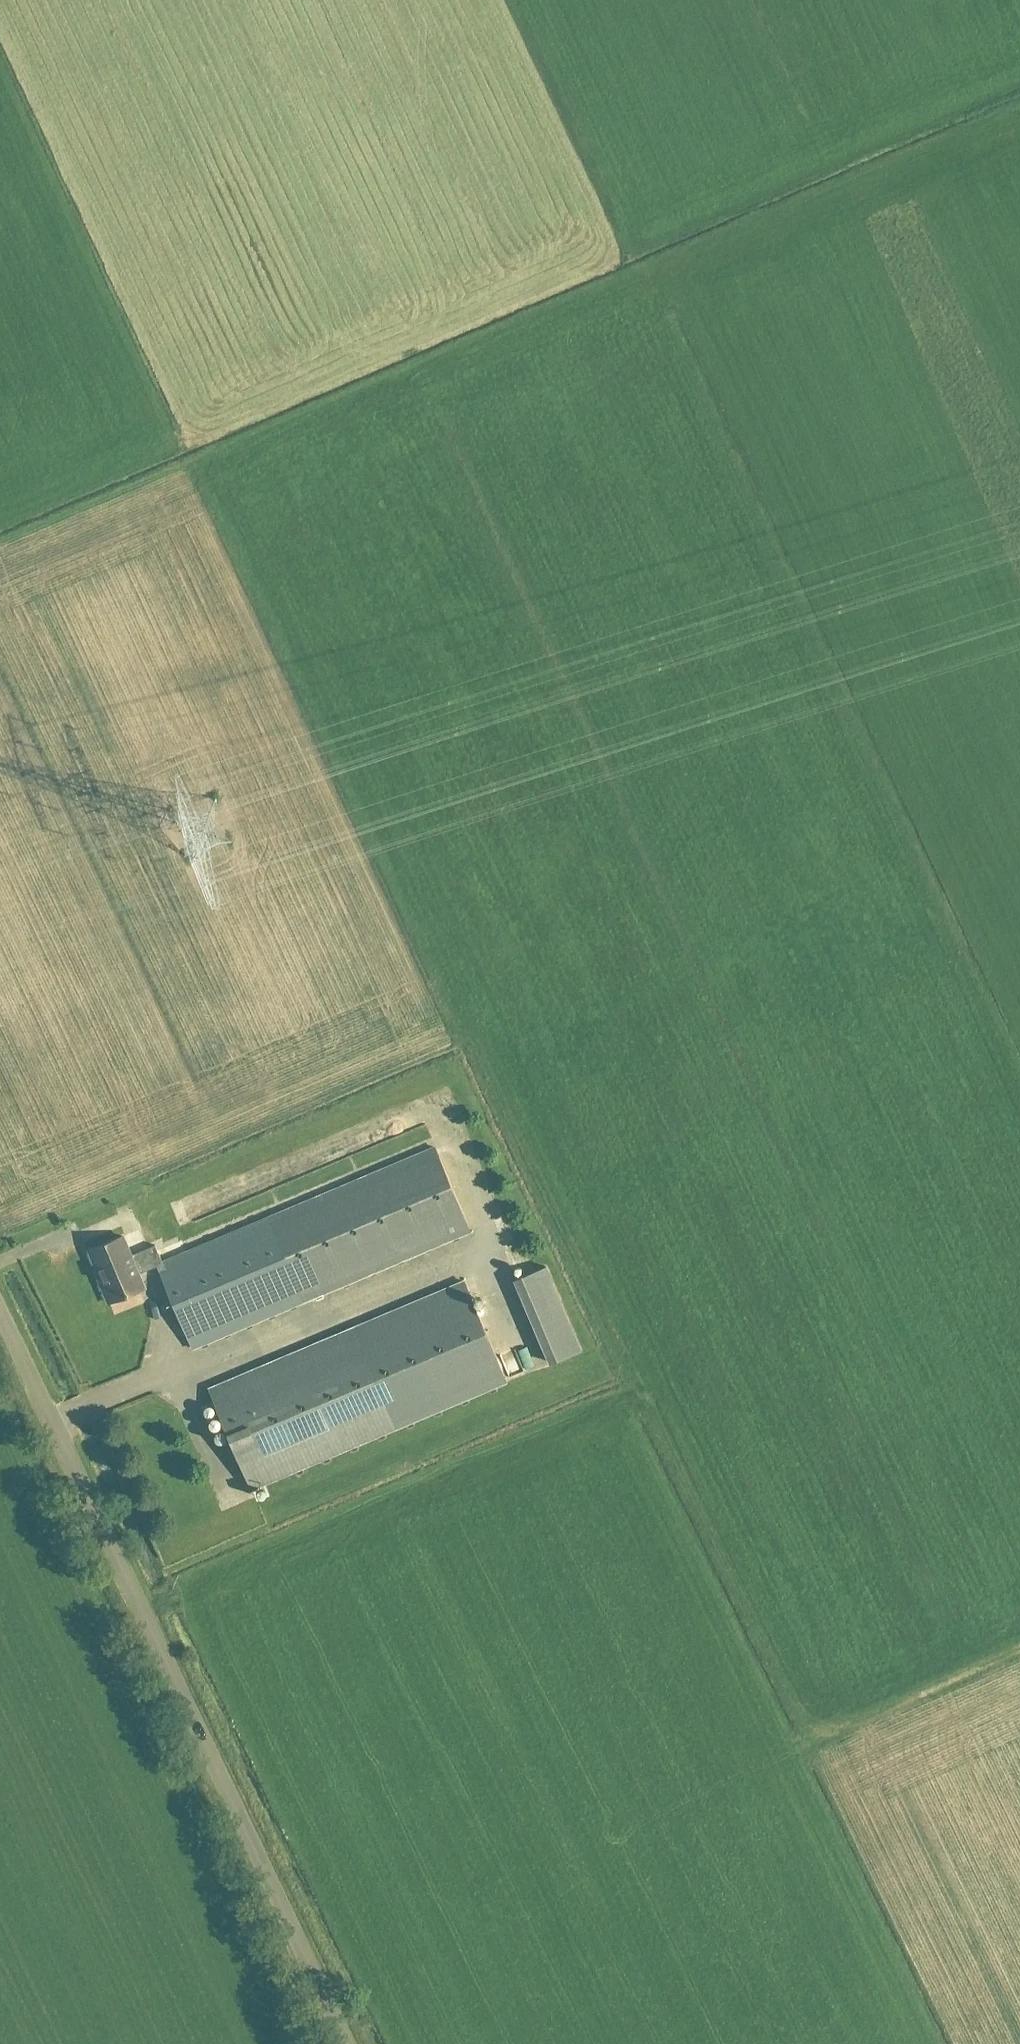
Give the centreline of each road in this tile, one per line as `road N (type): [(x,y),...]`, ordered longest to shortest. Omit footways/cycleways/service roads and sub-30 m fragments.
road 1 (unclassified): [(347,2043),(0,1311)]

